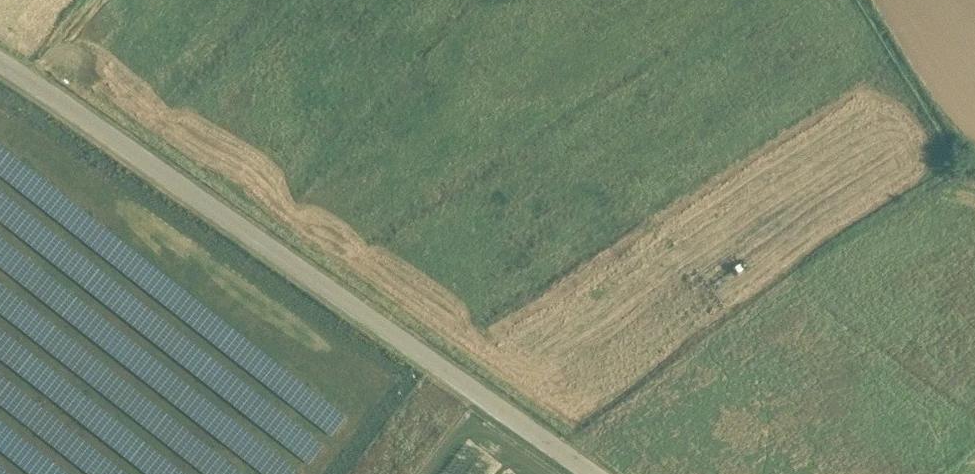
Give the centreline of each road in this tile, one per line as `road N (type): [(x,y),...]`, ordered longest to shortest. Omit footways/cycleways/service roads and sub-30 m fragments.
road 1 (unclassified): [(593,473),(0,61)]

